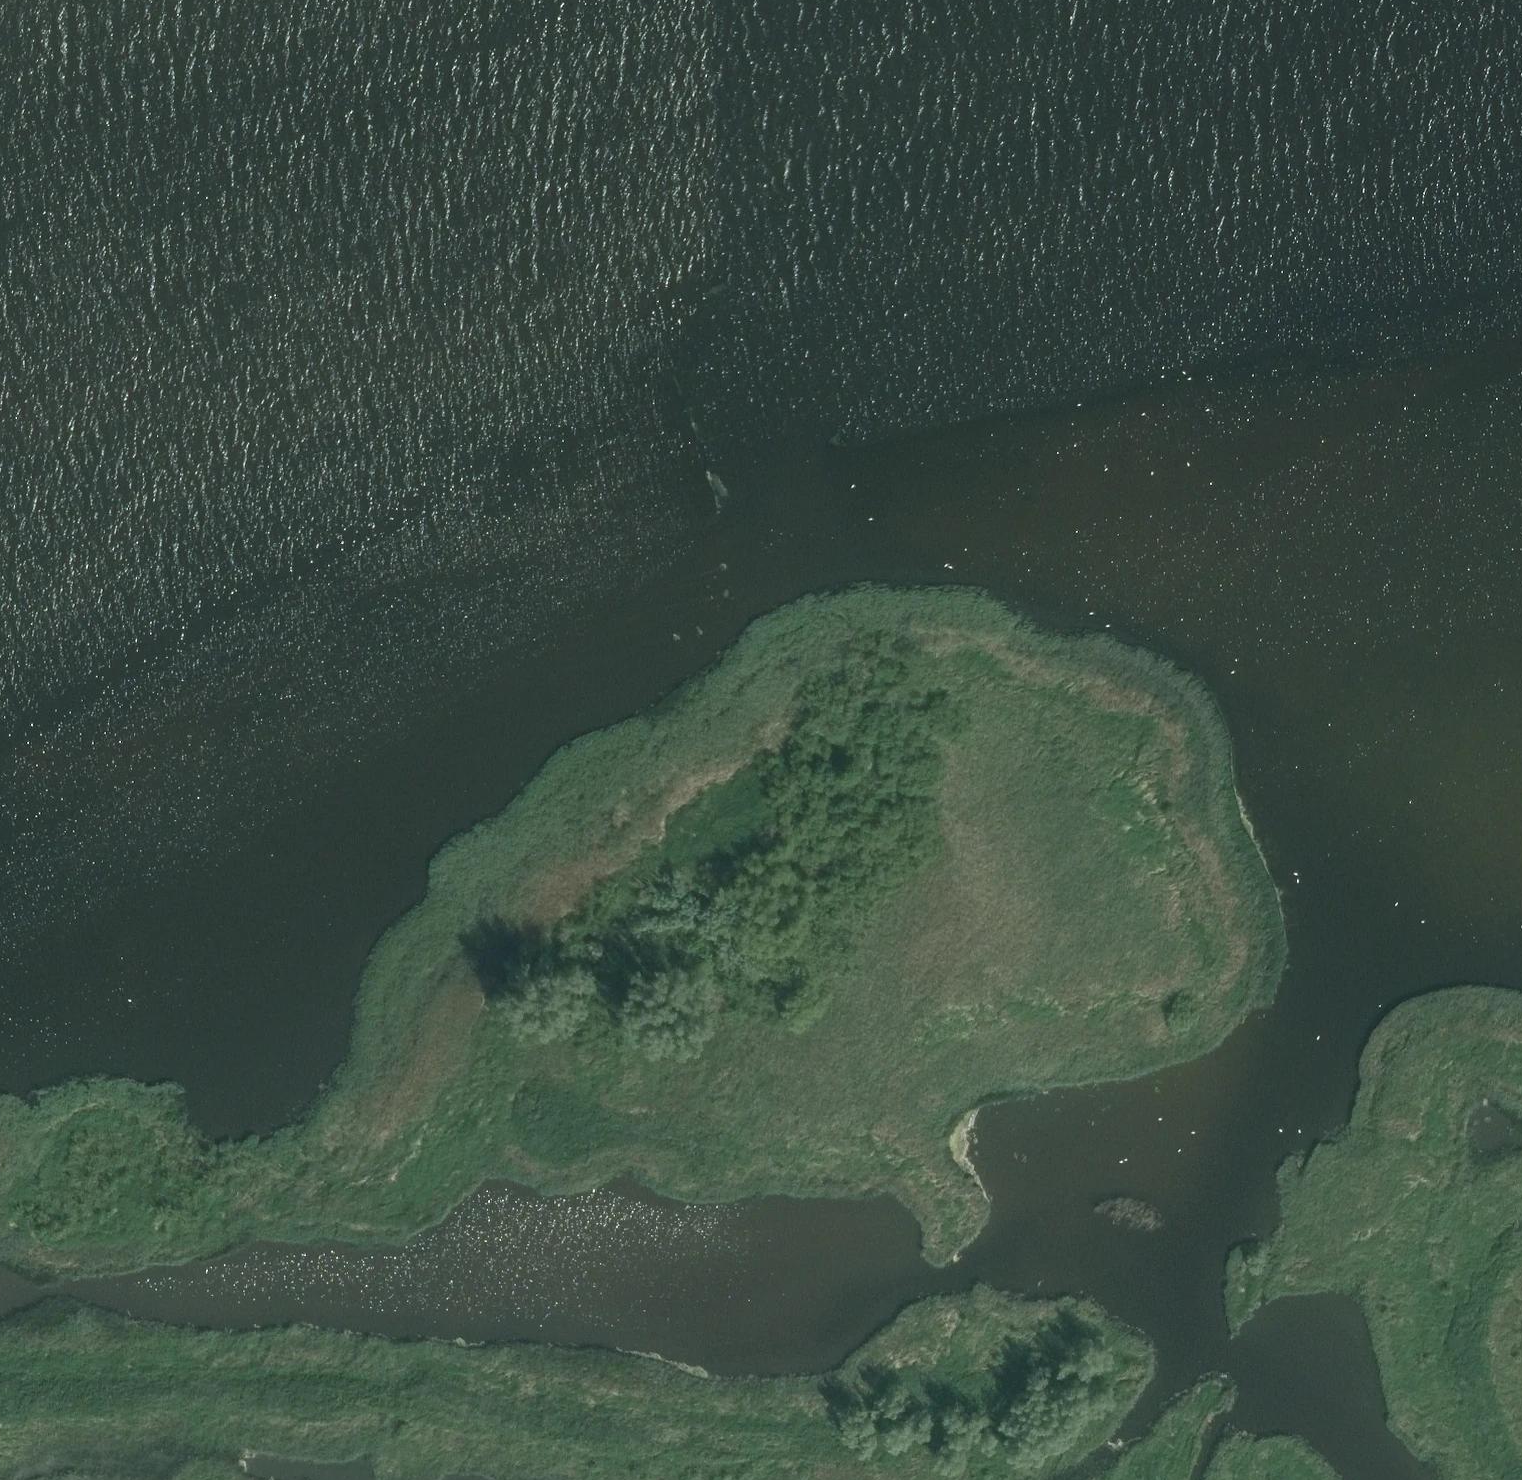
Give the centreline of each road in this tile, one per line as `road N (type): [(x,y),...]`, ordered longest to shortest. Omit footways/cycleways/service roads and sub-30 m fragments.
road 1 (track): [(0,1395),(201,1388),(407,1398),(674,1436),(771,1441),(851,1442),(934,1428)]
road 2 (track): [(1521,1248),(1481,1298),(1469,1363),(1489,1431),(1516,1479)]

